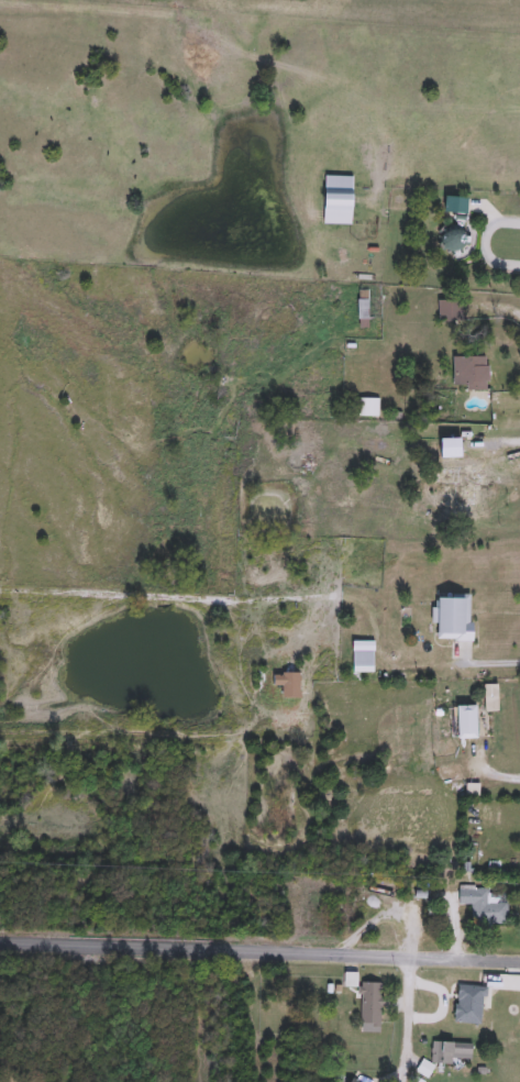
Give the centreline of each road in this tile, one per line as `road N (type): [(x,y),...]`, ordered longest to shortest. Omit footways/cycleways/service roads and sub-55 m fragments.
road 1 (residential): [(0,942),(519,958)]
road 2 (residential): [(412,952),(400,1081)]

